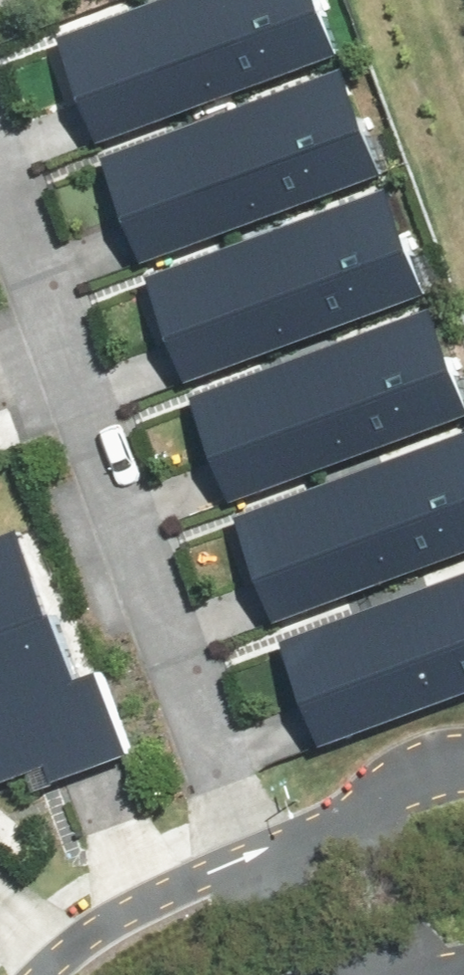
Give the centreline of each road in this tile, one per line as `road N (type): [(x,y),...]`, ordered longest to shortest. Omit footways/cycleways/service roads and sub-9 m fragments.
road 1 (residential): [(0,172),(260,855)]
road 2 (residential): [(48,974),(137,908),(260,855)]
road 3 (residential): [(260,855),(361,819),(463,766)]

